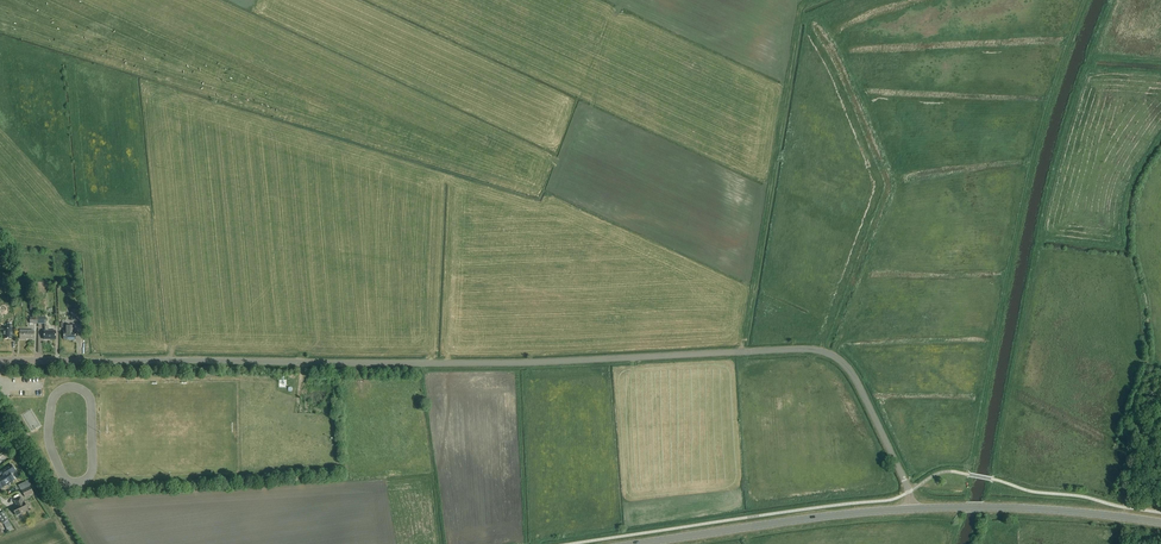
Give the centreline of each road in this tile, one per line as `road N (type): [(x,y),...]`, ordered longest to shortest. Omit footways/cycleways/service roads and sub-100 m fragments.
road 1 (unclassified): [(910,509),(903,476),(859,386),(821,352),(534,363),(0,360)]
road 2 (track): [(743,353),(802,7),(817,0)]
road 3 (tertiary): [(635,543),(910,509)]
road 4 (tertiary): [(1160,523),(963,508)]
road 5 (track): [(74,543),(0,423)]

